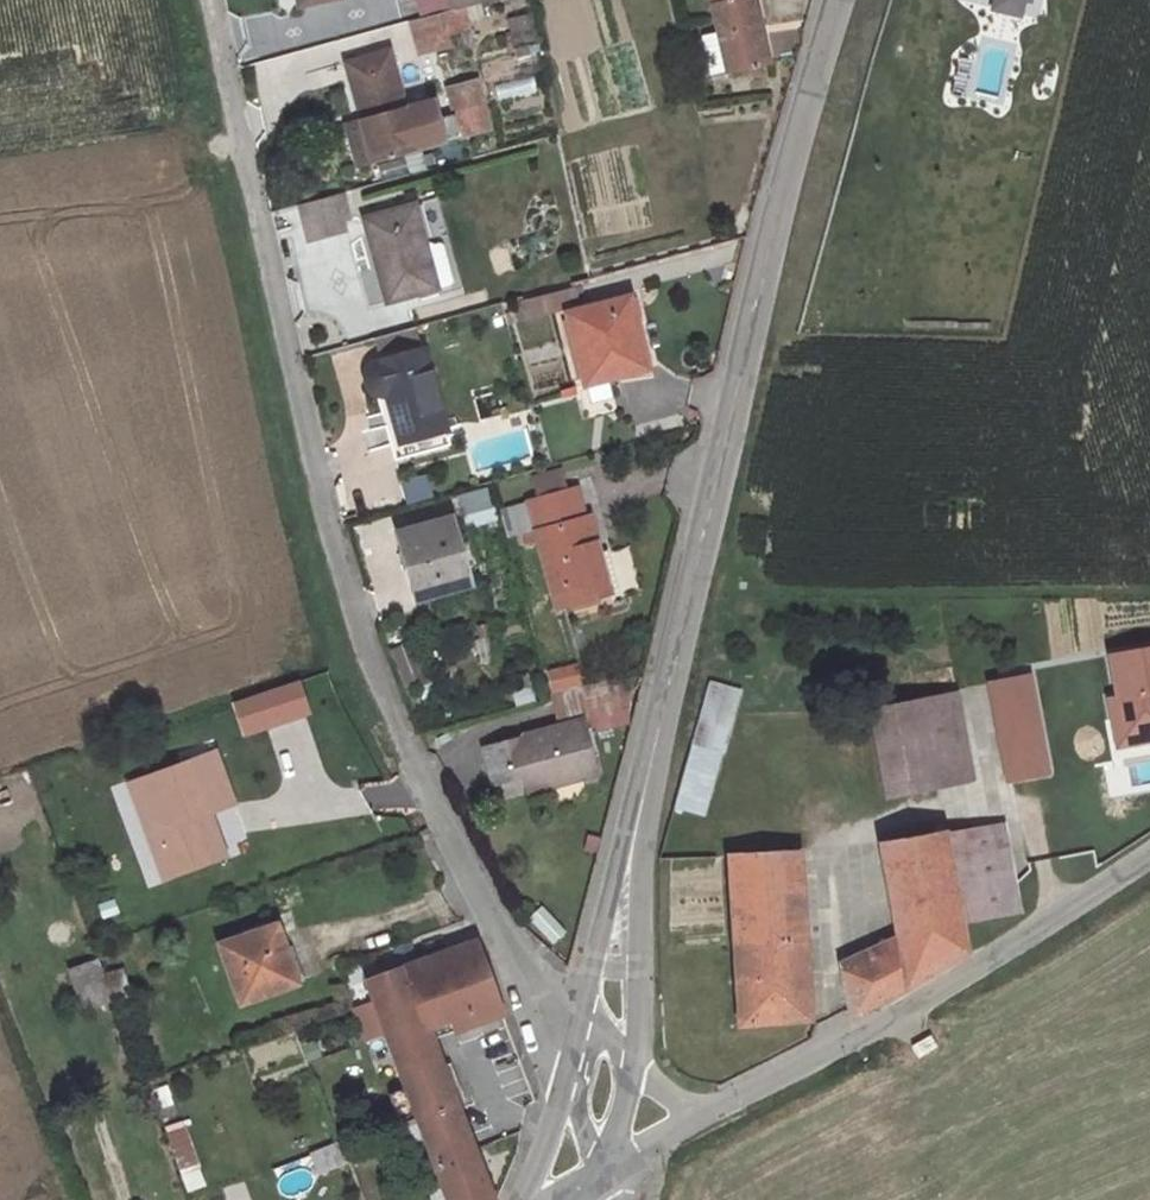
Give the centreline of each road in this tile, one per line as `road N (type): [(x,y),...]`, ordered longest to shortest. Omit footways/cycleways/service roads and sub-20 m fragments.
road 1 (residential): [(210,0),(341,571),(372,660),(449,832),(531,982),(580,1035)]
road 2 (tertiary): [(837,0),(750,323),(632,848)]
road 3 (unclassified): [(696,1111),(935,996),(1149,857)]
road 4 (tertiary): [(634,1070),(642,1004),(632,848)]
road 5 (tertiary): [(632,848),(580,1035)]
road 6 (tertiary): [(580,1035),(519,1199)]
road 7 (tertiary): [(580,1035),(582,1126),(590,1146),(608,1159)]

